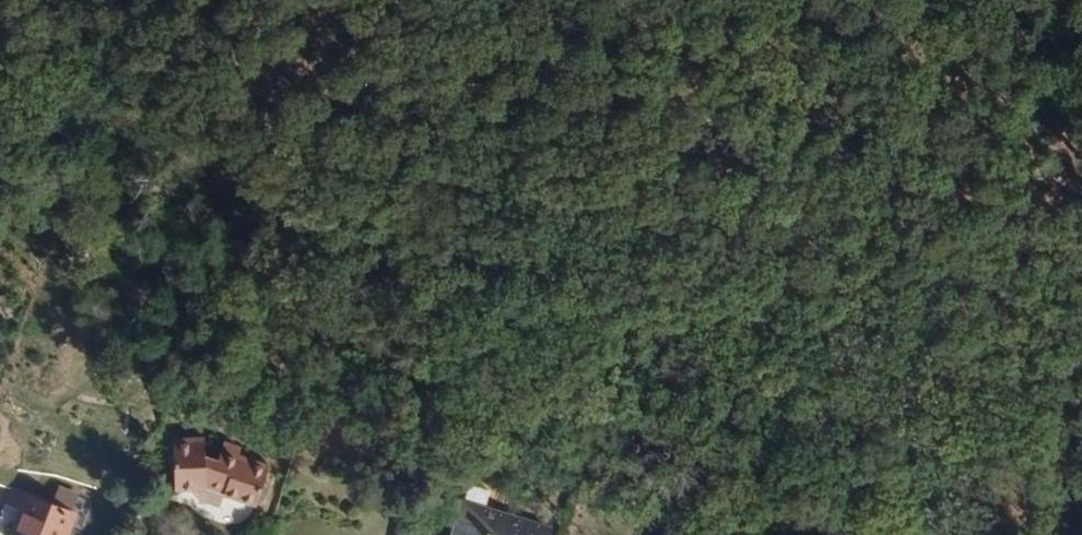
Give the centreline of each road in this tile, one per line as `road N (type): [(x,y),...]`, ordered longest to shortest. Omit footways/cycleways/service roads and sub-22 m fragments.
road 1 (track): [(557,0),(910,123),(1081,173)]

